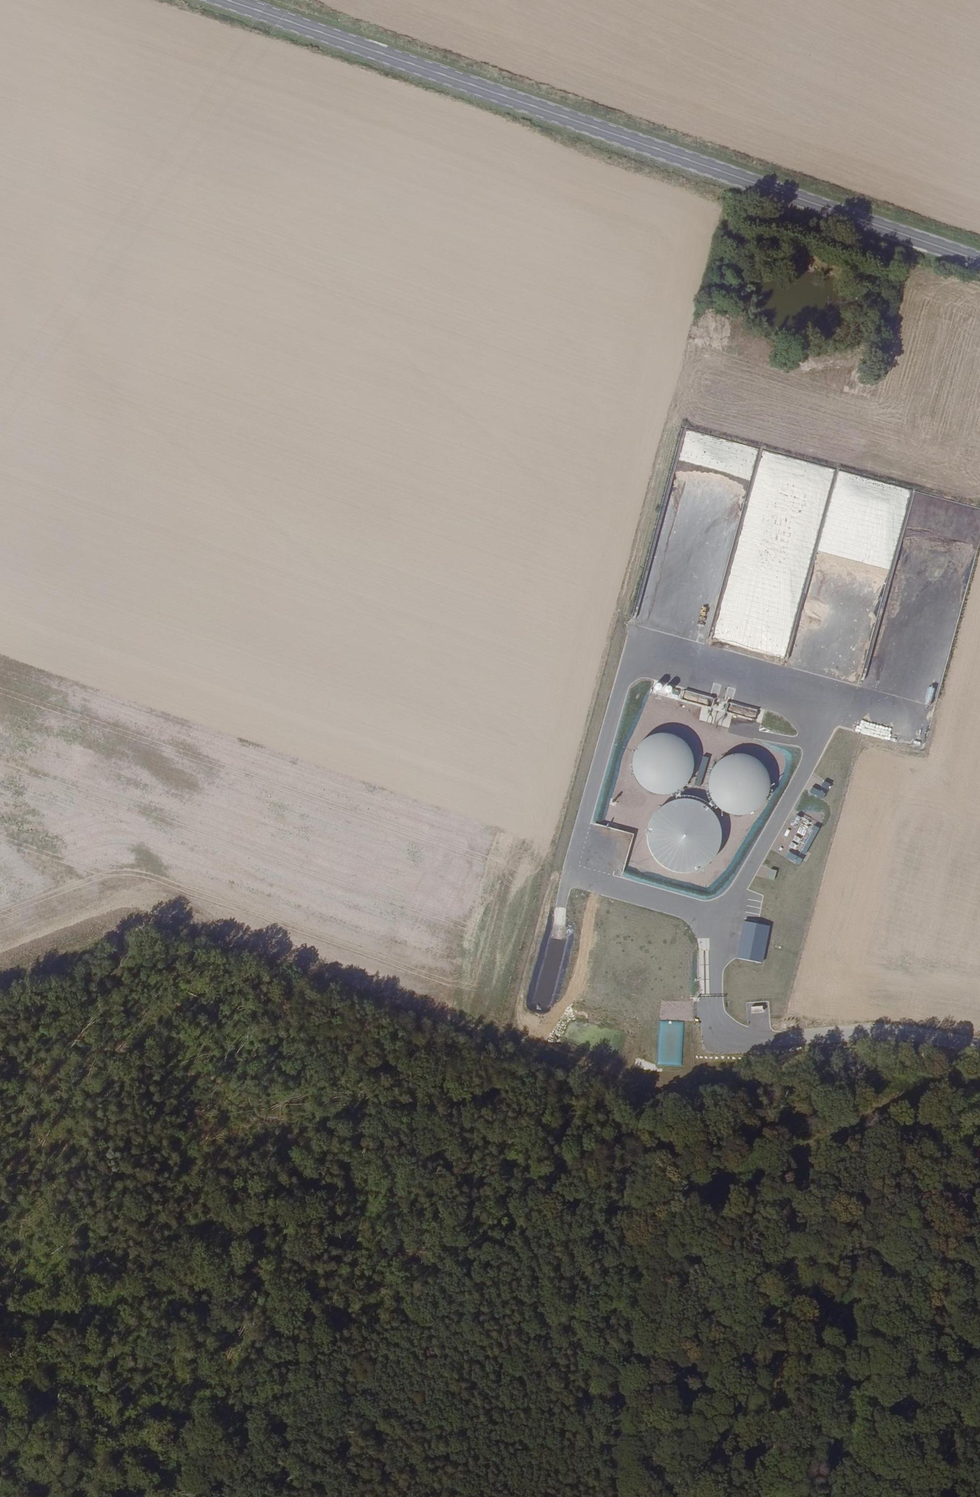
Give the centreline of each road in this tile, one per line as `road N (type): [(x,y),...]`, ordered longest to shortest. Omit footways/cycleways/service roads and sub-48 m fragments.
road 1 (primary): [(979,257),(231,0)]
road 2 (track): [(979,1042),(916,1031),(808,1045),(659,1111)]

